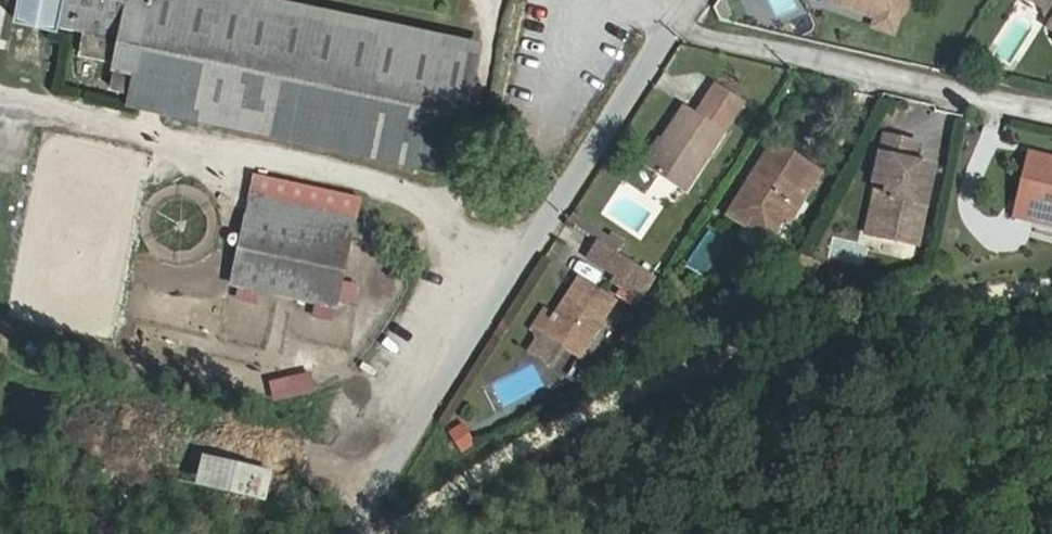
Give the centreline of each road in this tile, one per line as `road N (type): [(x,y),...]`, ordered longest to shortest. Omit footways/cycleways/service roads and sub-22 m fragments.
road 1 (residential): [(369,492),(678,28)]
road 2 (residential): [(1051,111),(678,28)]

